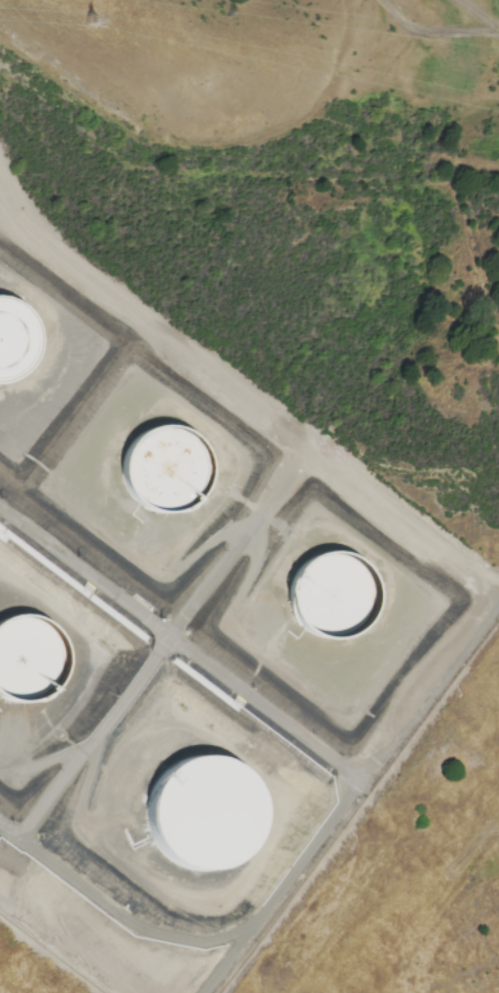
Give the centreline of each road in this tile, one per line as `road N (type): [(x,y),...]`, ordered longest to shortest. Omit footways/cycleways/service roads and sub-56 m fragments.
road 1 (track): [(498,102),(474,109),(425,148),(327,124),(318,114),(338,81),(349,0)]

